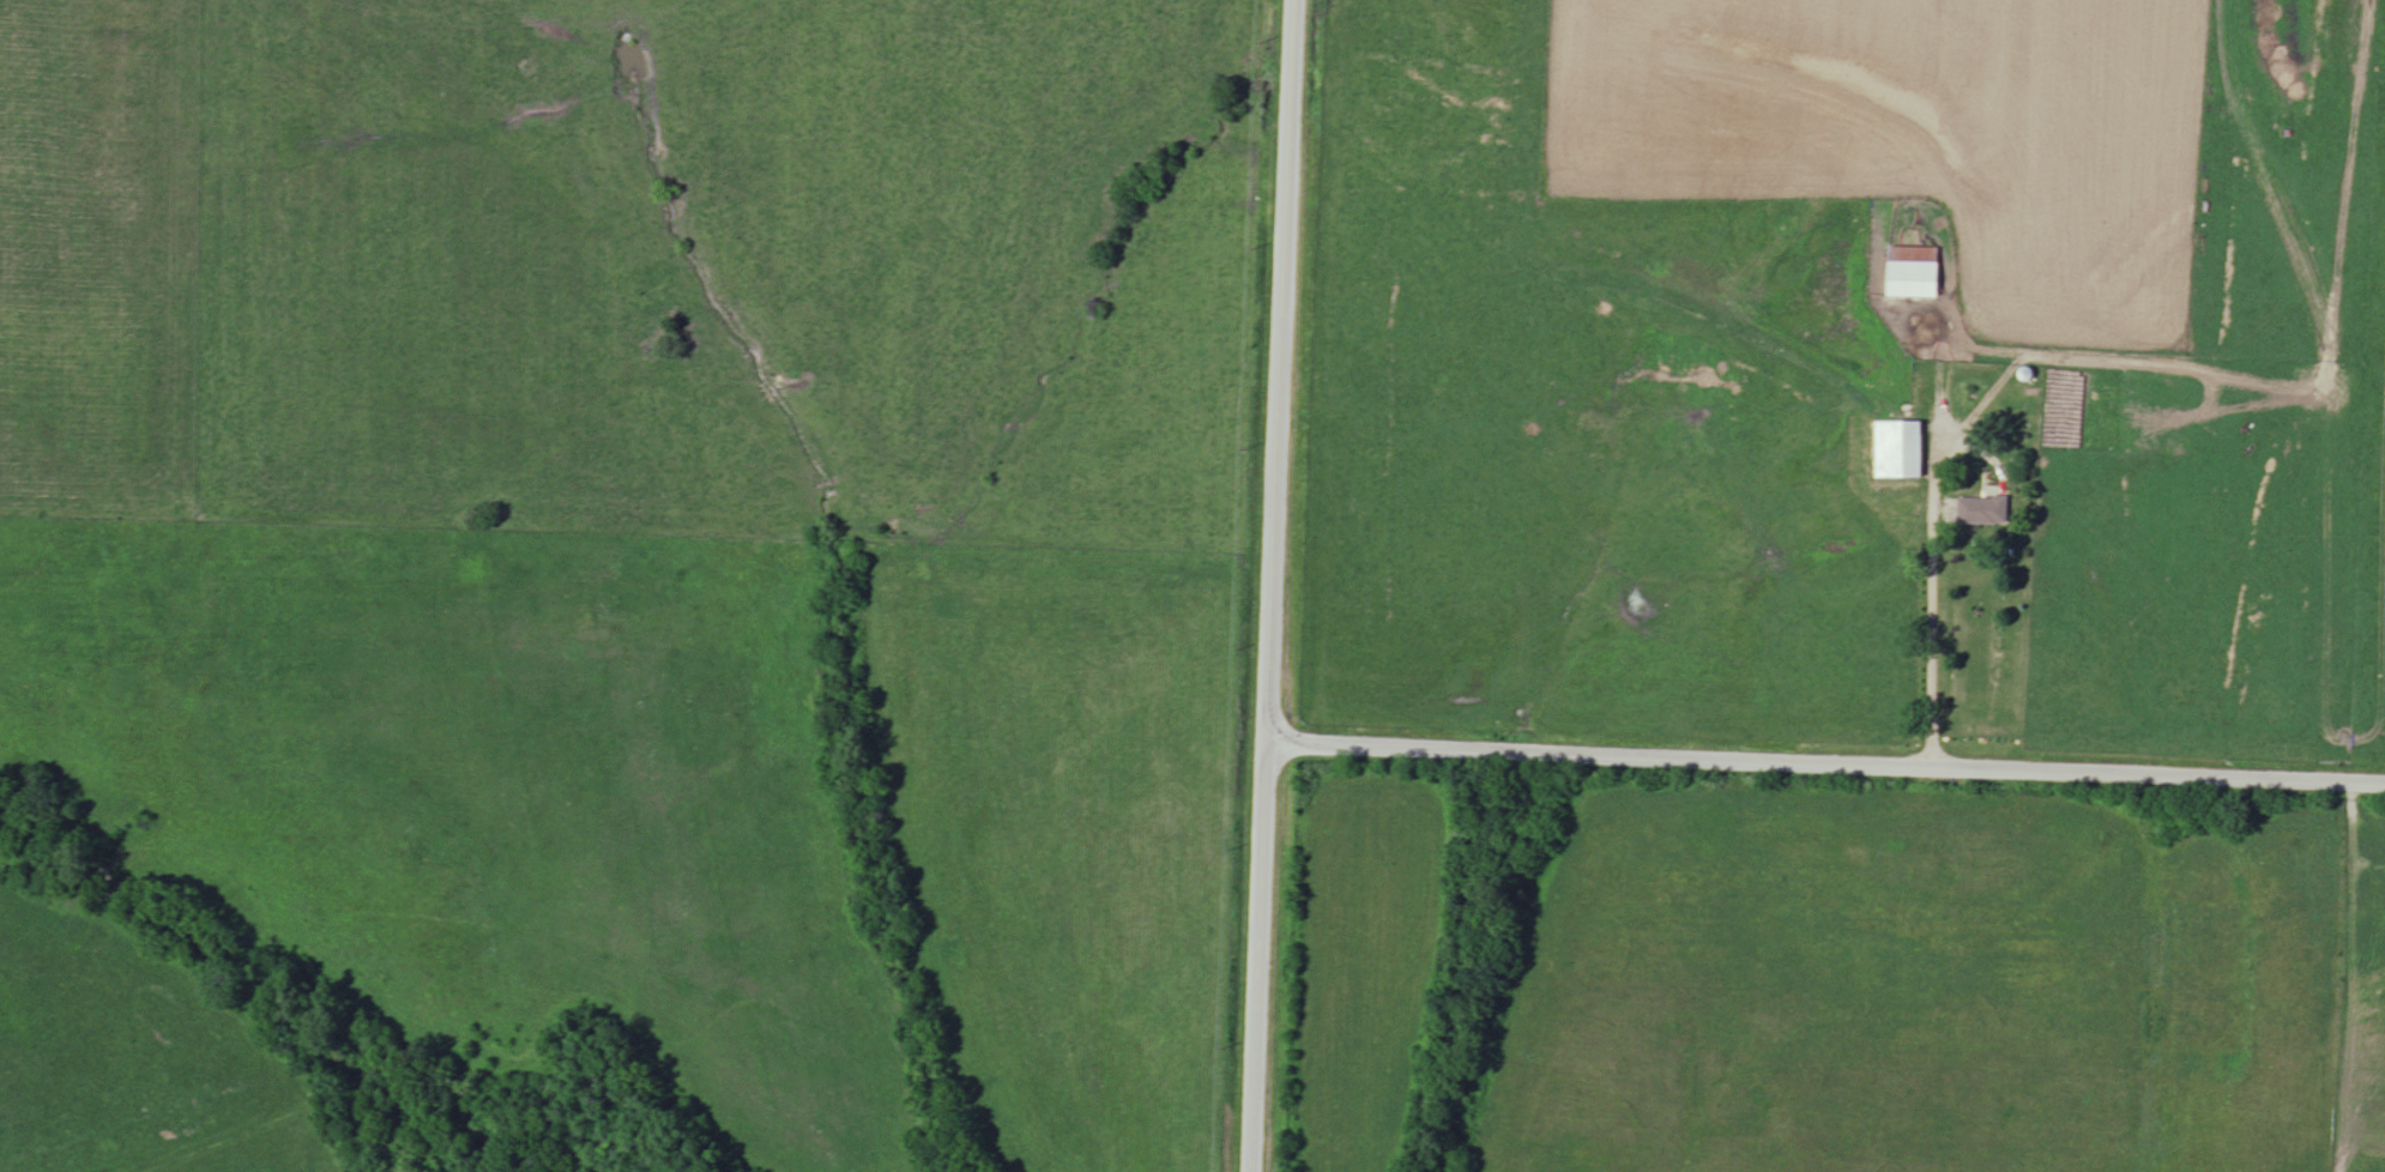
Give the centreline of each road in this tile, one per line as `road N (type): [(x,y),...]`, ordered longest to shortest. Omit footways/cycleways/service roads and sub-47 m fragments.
road 1 (secondary): [(1293,0),(1250,1171)]
road 2 (residential): [(2384,788),(1264,749)]

